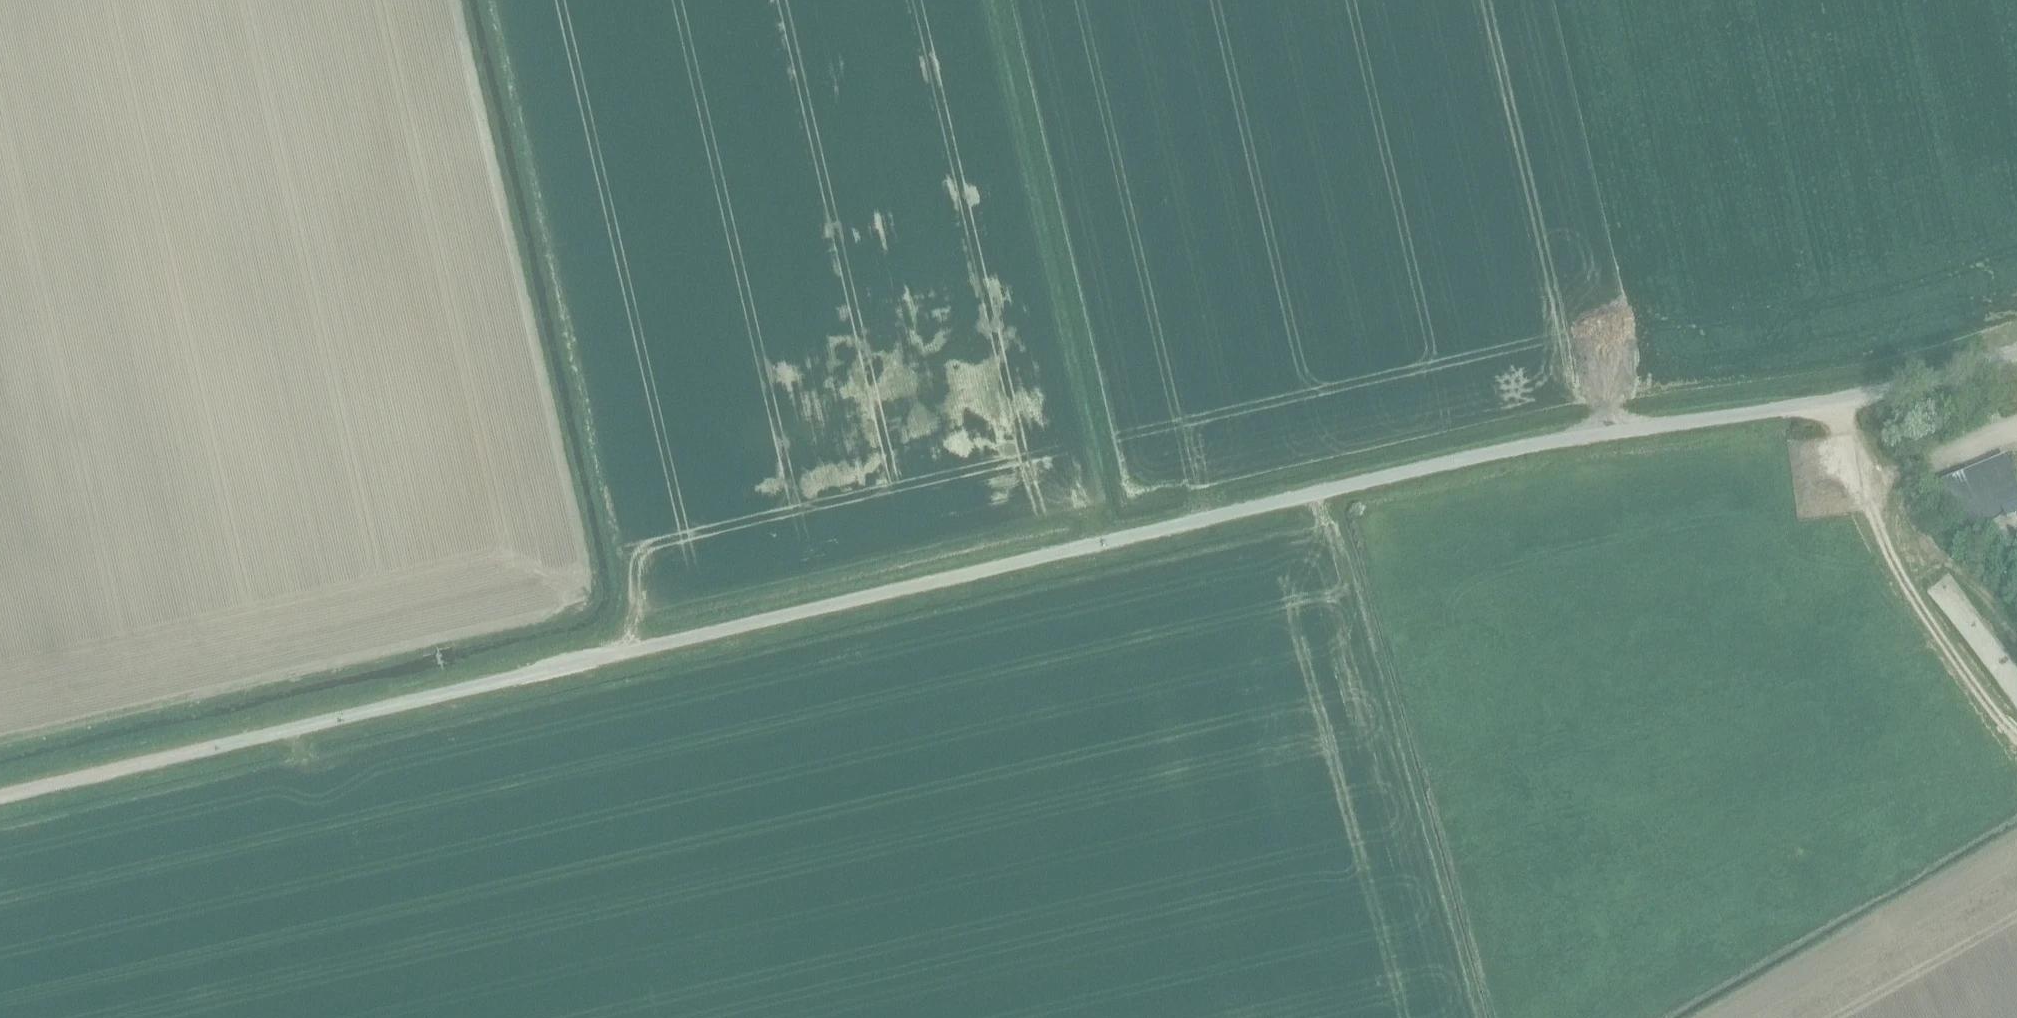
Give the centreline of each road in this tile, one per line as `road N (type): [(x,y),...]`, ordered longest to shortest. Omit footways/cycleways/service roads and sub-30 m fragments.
road 1 (unclassified): [(0,794),(1499,451),(1872,395),(2016,353)]

